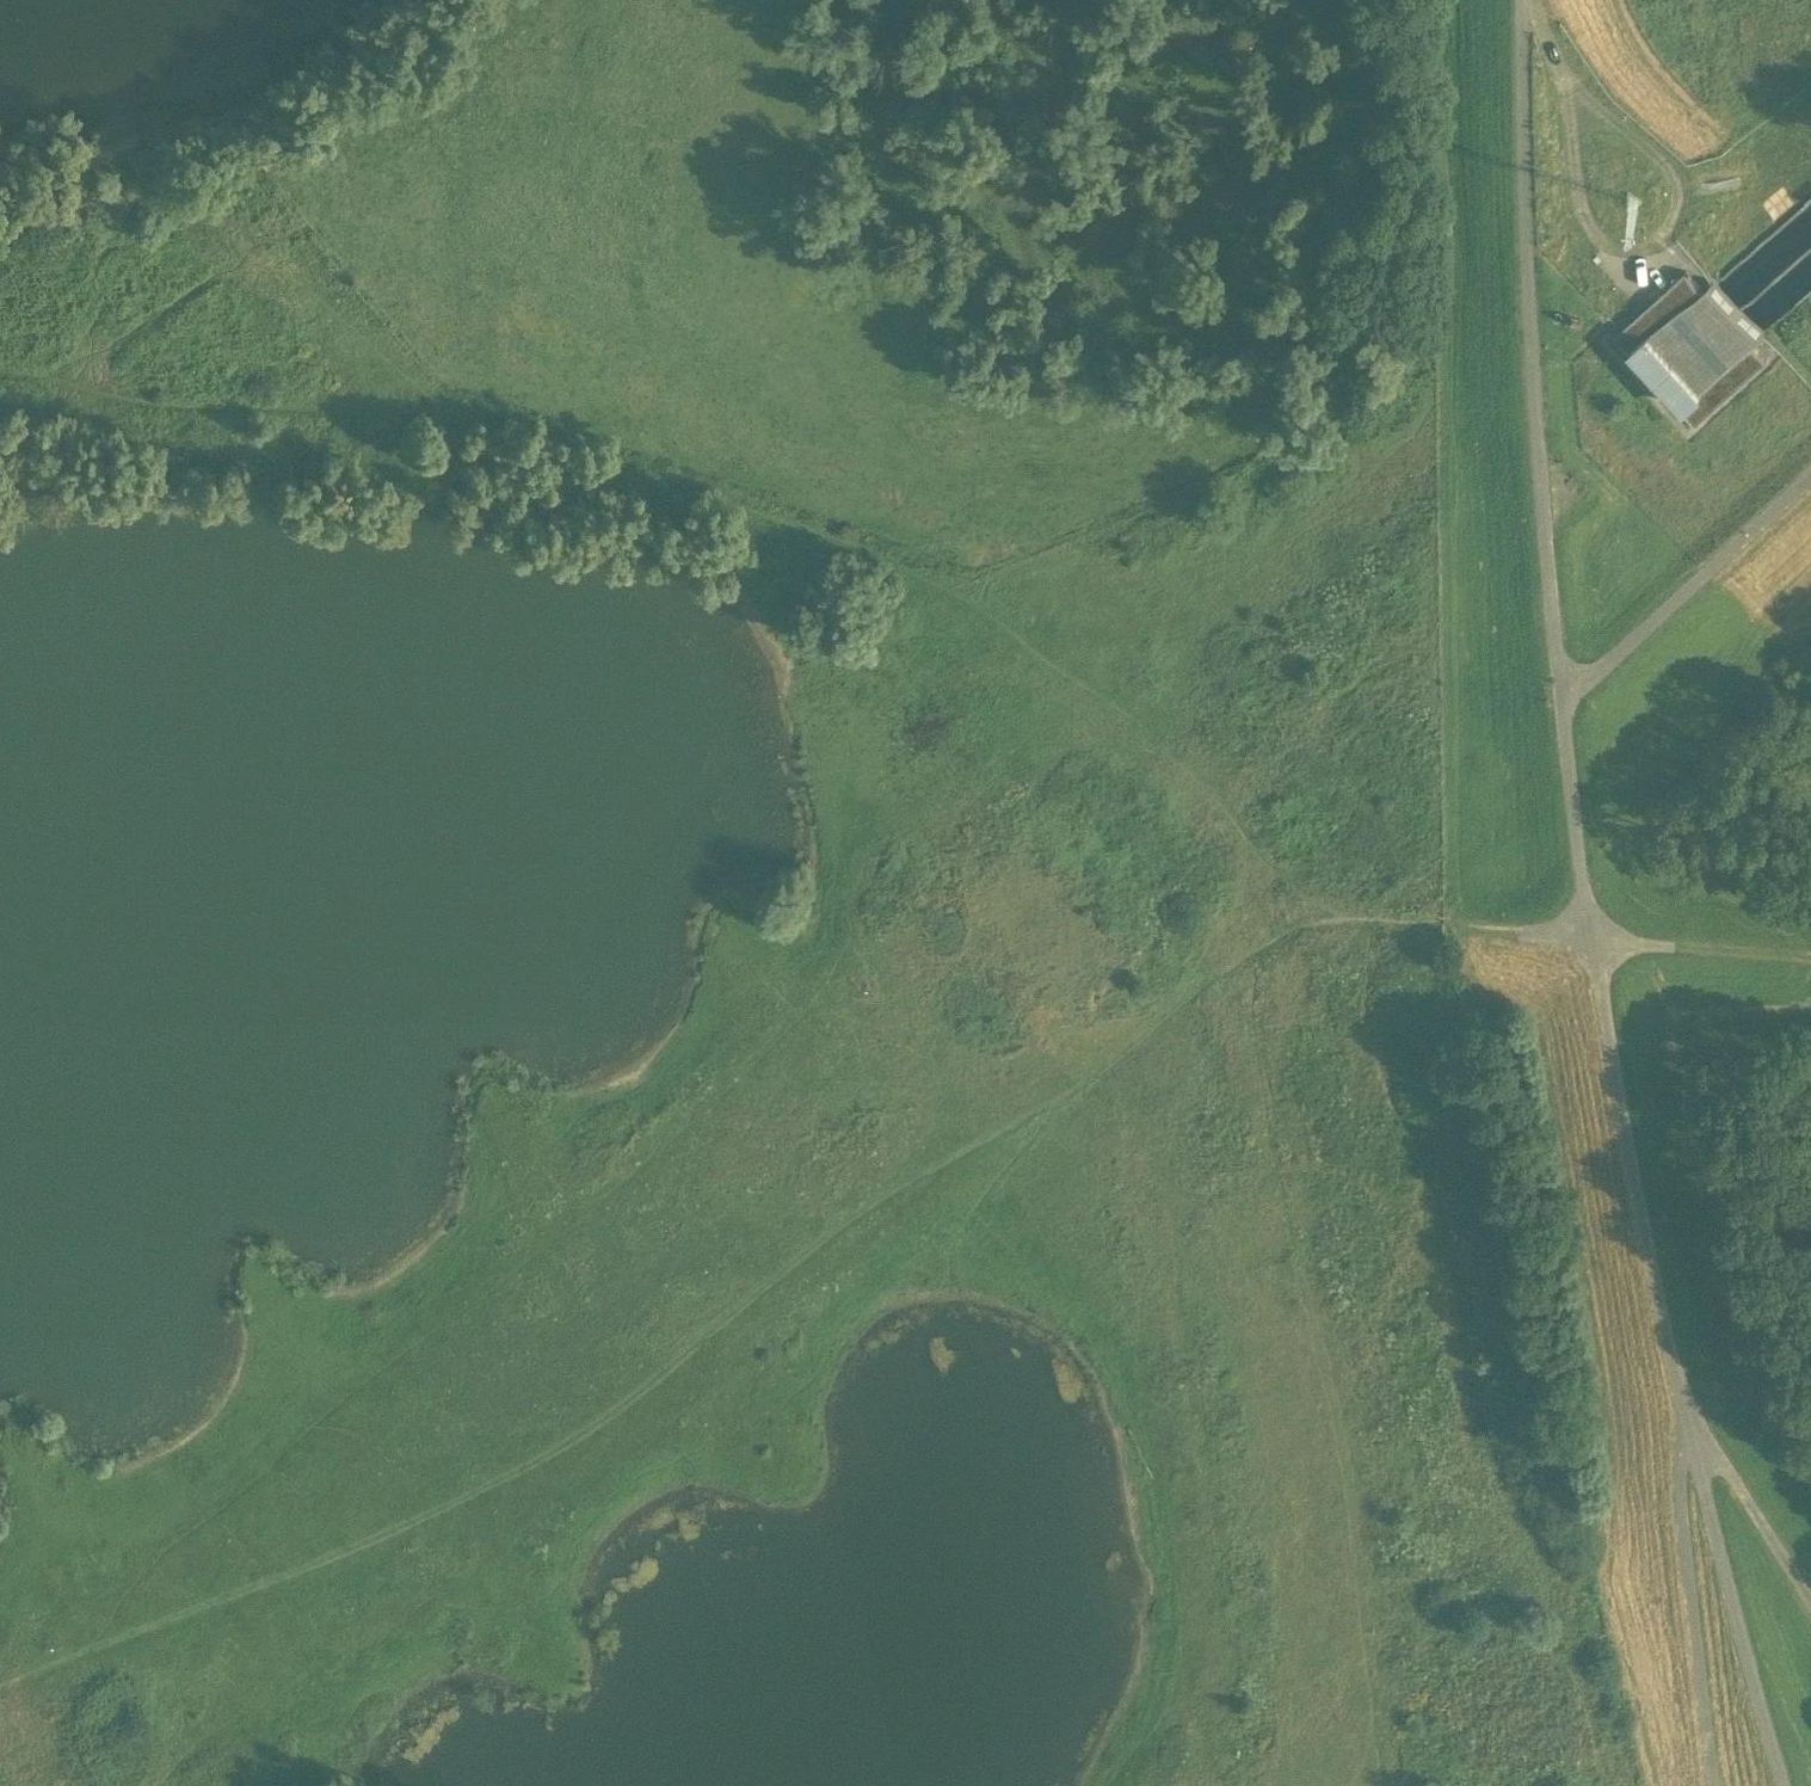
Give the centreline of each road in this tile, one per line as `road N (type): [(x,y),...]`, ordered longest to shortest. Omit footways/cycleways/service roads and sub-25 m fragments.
road 1 (motorway): [(0,1190),(665,705),(1085,379),(1537,0)]
road 2 (motorway): [(1457,0),(1025,357),(633,666),(0,1129)]
road 3 (track): [(1779,1777),(1683,1418),(1591,943)]
road 4 (track): [(1521,0),(1528,304),(1563,702)]
road 5 (track): [(1591,943),(1563,702)]

